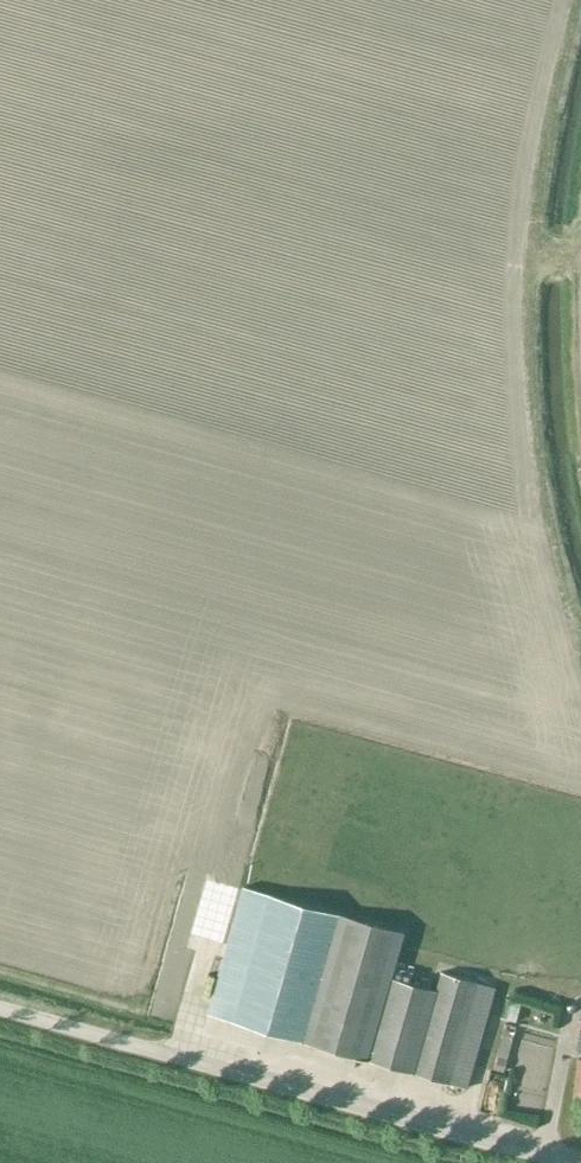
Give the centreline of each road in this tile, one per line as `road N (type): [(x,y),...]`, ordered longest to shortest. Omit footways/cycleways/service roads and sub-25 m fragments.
road 1 (unclassified): [(579,1162),(0,1008)]

